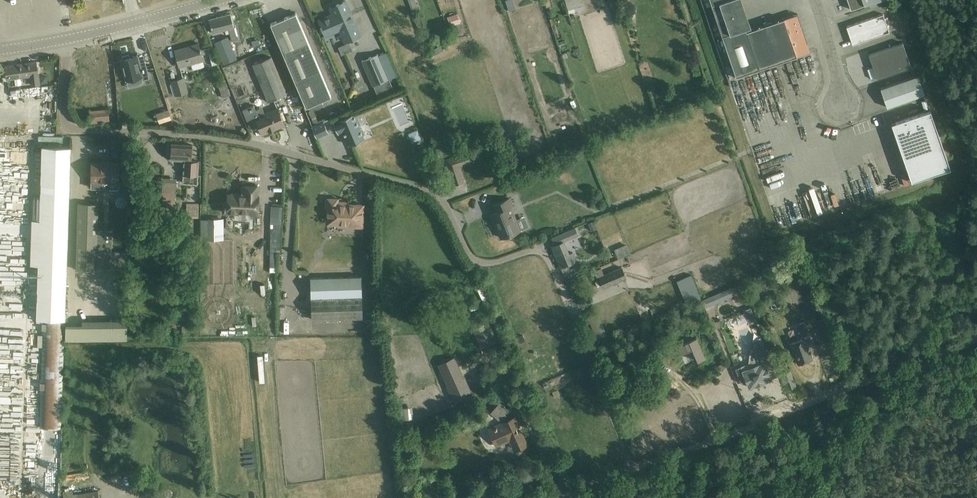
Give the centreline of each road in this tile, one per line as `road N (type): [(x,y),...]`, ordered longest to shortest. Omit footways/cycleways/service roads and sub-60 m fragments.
road 1 (unclassified): [(558,278),(543,251),(476,258),(442,194),(429,188),(260,142),(71,124),(66,40)]
road 2 (track): [(634,466),(976,338)]
road 3 (track): [(558,278),(634,466)]

